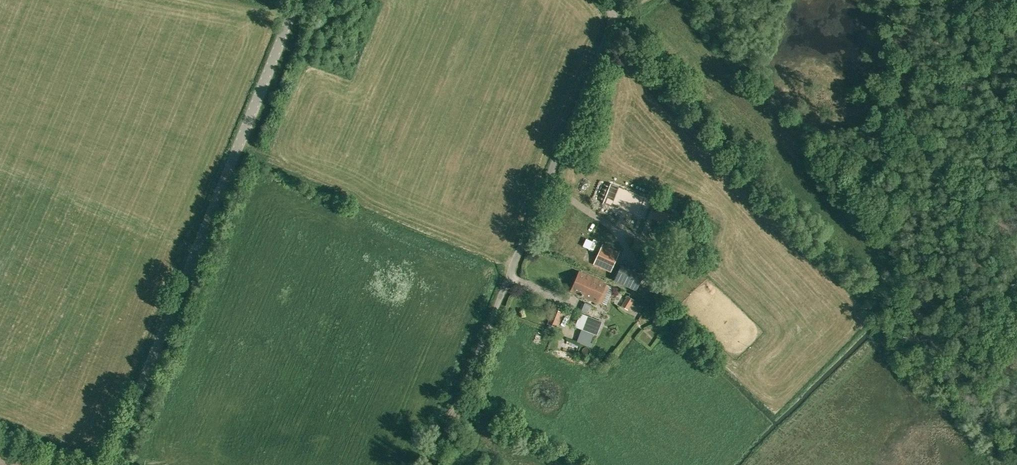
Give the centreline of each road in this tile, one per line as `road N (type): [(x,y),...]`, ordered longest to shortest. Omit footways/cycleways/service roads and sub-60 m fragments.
road 1 (unclassified): [(433,464),(613,18),(598,0)]
road 2 (unclassified): [(110,464),(298,0)]

